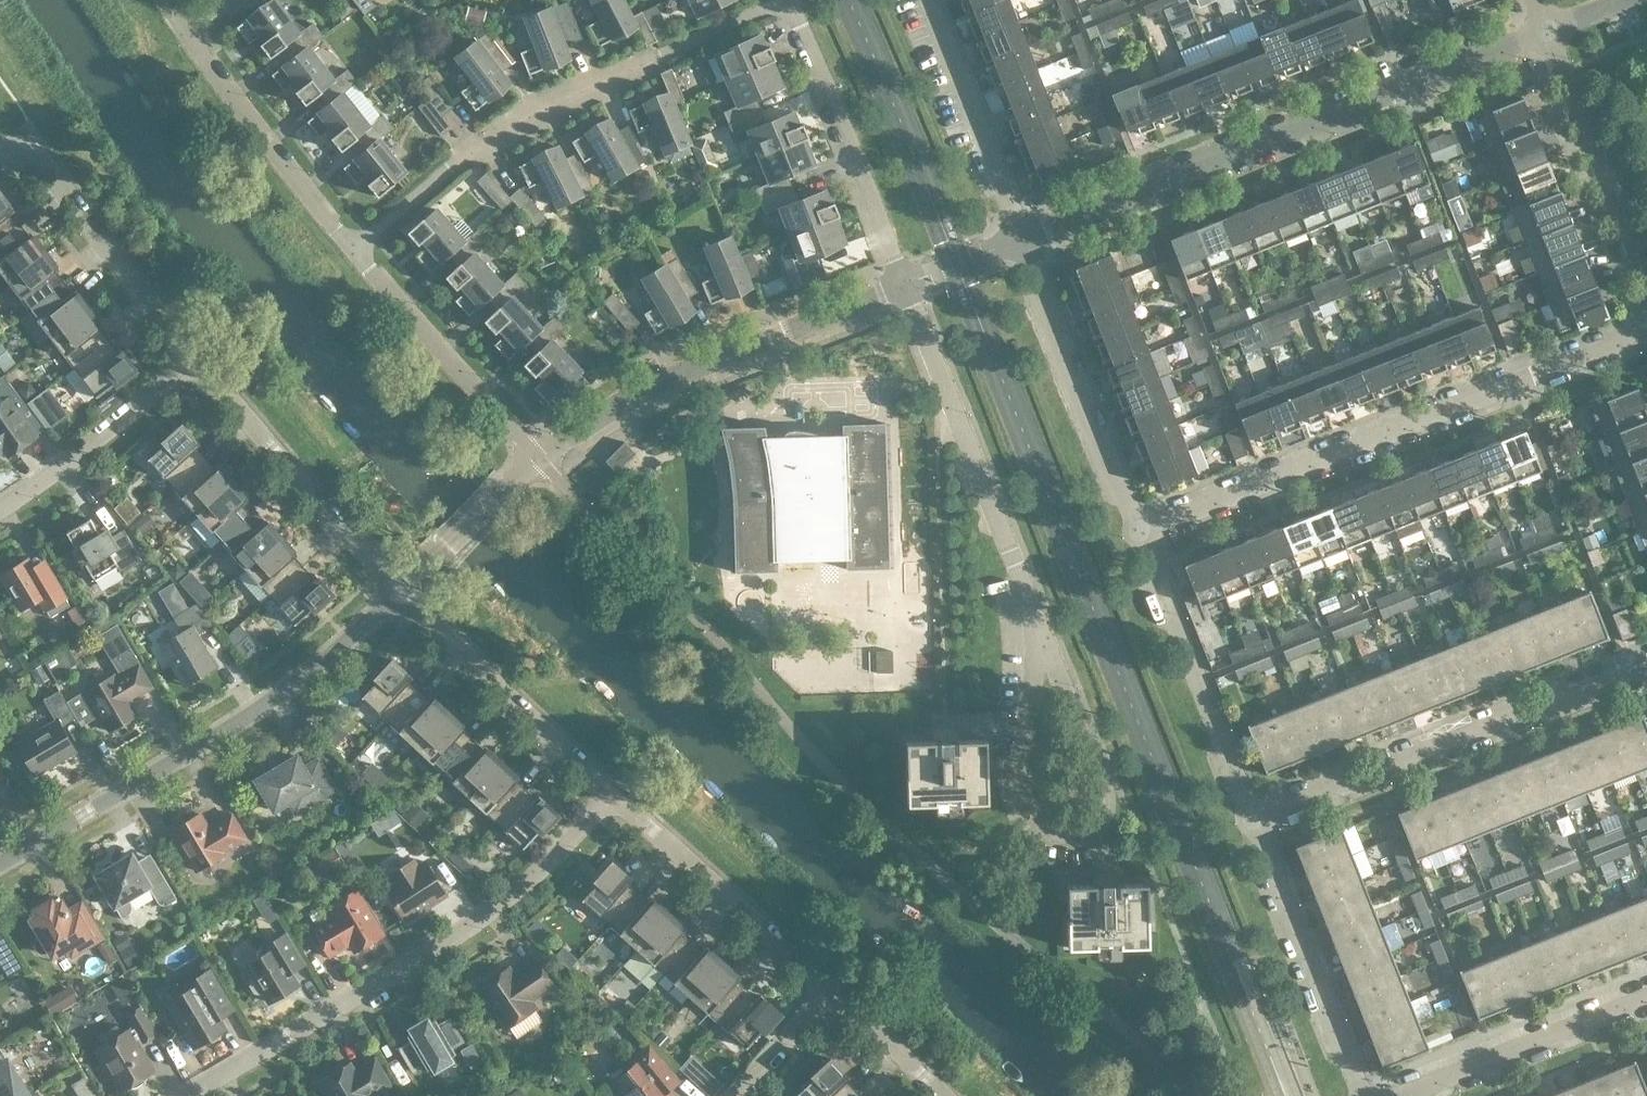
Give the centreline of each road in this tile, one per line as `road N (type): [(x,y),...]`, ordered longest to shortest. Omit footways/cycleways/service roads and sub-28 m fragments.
road 1 (residential): [(1014,231),(1545,30)]
road 2 (residential): [(1140,541),(1646,363)]
road 3 (residential): [(198,1095),(492,917),(614,802)]
road 4 (residential): [(352,248),(443,162),(541,99),(784,9)]
road 5 (residential): [(401,597),(240,729),(0,871)]
road 6 (residential): [(1246,802),(1646,657)]
road 7 (residential): [(542,463),(647,394),(900,290)]
road 8 (residential): [(1031,637),(900,290)]
road 9 (residential): [(1140,541),(1020,245)]
road 10 (residential): [(1365,1095),(1246,802)]
road 11 (residential): [(198,359),(401,597)]
road 12 (residential): [(230,0),(203,30),(203,61),(352,248)]
road 13 (residential): [(900,290),(784,9)]
road 14 (residential): [(0,156),(40,153),(198,359)]
road 15 (residential): [(401,597),(614,802)]
road 16 (residential): [(1646,305),(1545,30)]
road 17 (residential): [(352,248),(542,463)]
road 18 (residential): [(1382,1095),(1646,994)]
road 19 (residential): [(1246,802),(1140,541)]
road 20 (residential): [(614,802),(816,978)]
road 21 (residential): [(198,359),(139,414),(0,517)]
road 22 (residential): [(1096,792),(1078,816),(1030,809),(1022,690),(1031,637)]
road 23 (residential): [(1014,231),(929,0)]
road 24 (residential): [(816,978),(943,1095)]
road 25 (residential): [(1031,637),(1066,679),(1096,792)]
road 26 (residential): [(436,562),(542,463)]
road 27 (residential): [(816,978),(802,1038),(747,1095)]
road 28 (residential): [(900,290),(1020,245)]

